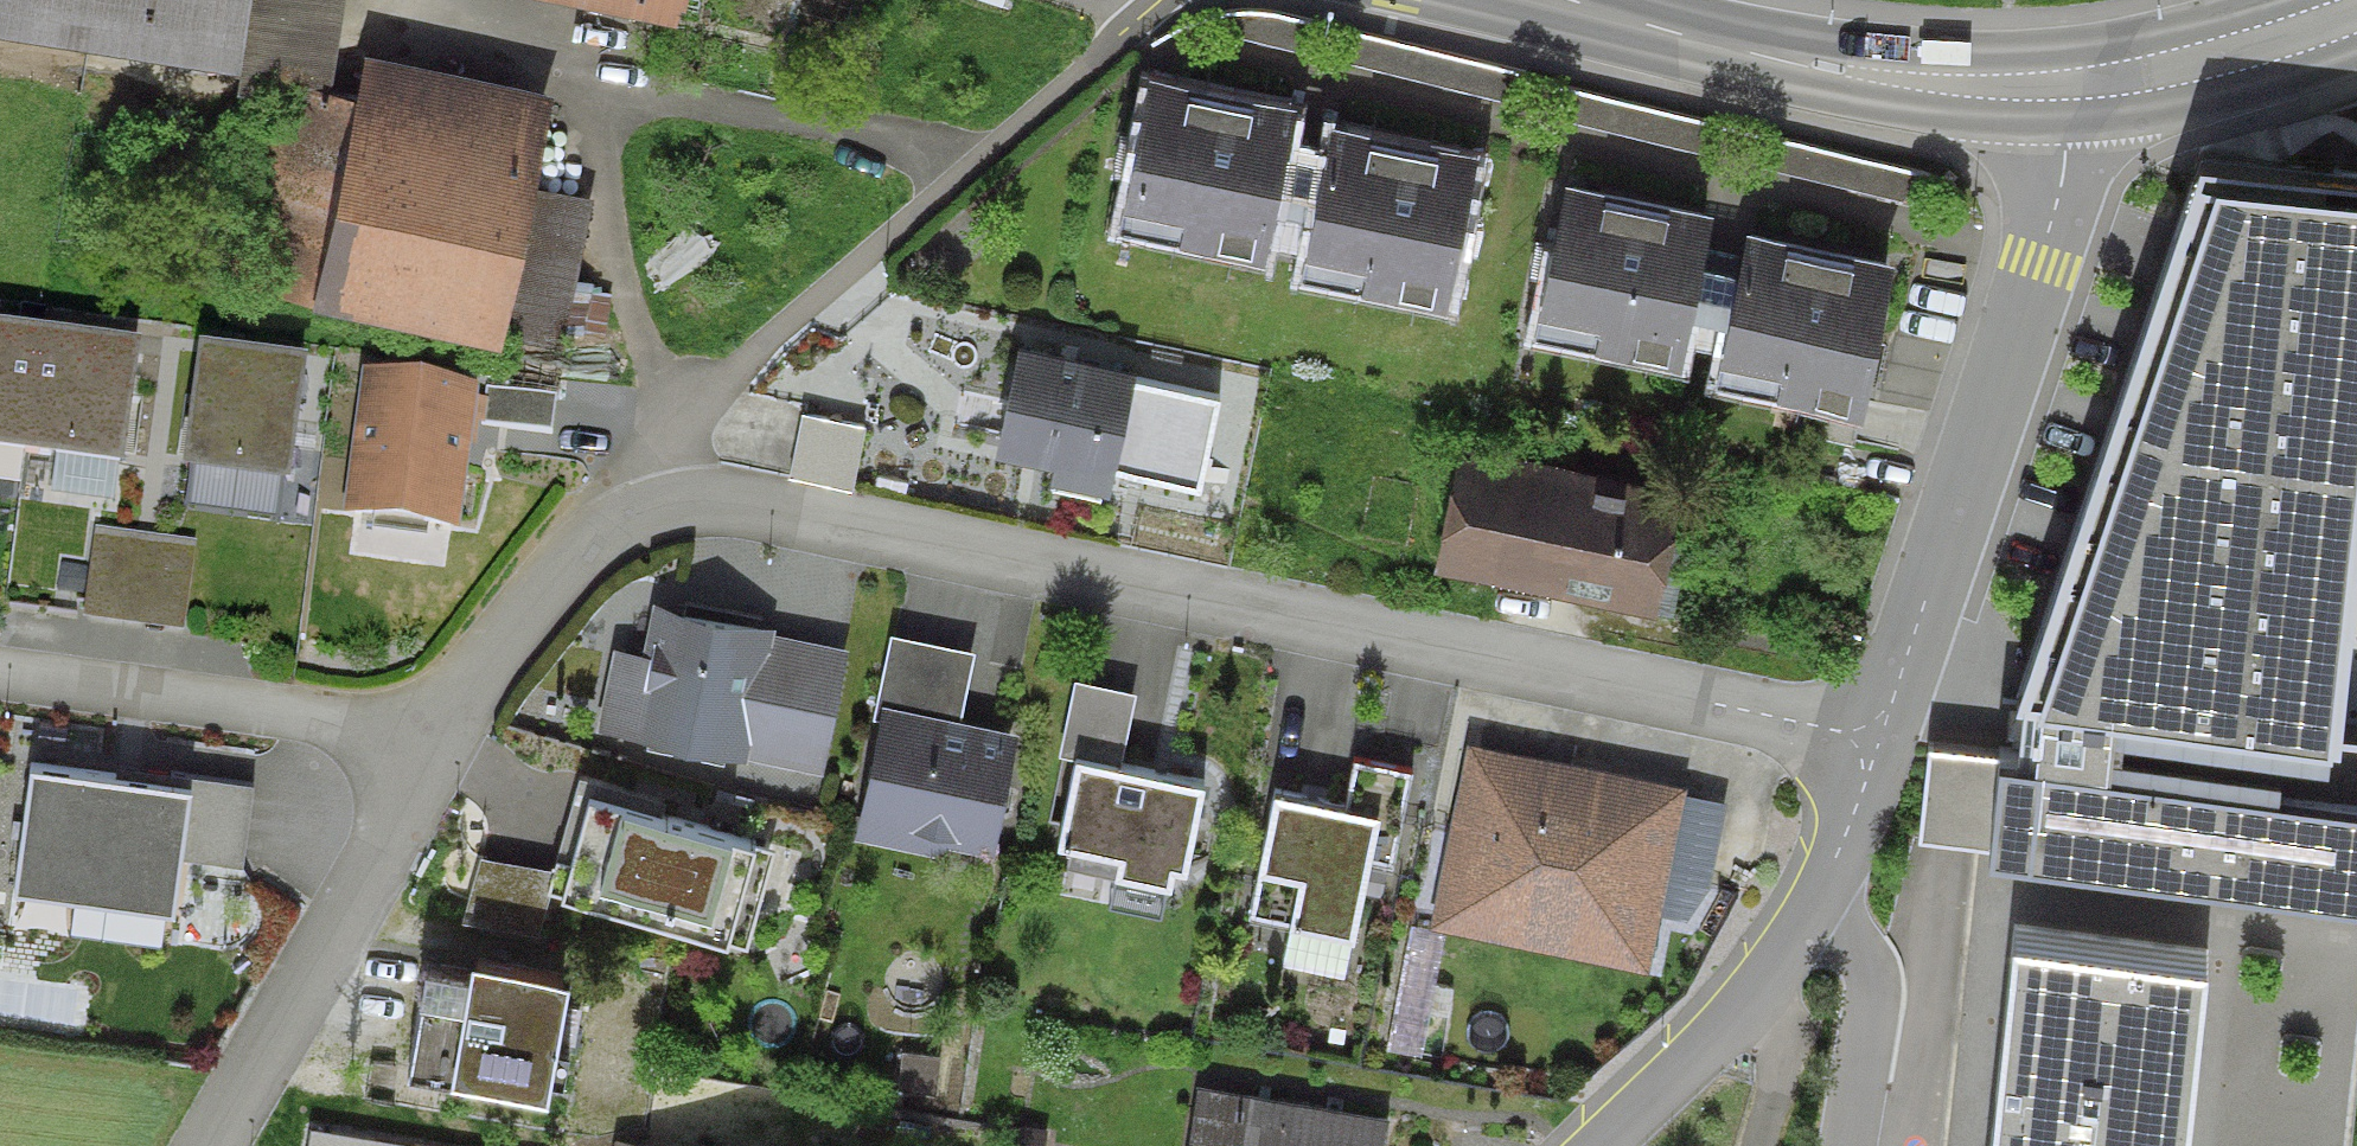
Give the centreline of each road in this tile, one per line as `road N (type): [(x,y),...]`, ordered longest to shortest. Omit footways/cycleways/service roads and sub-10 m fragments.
road 1 (residential): [(441,754),(636,511),(744,504),(1880,742)]
road 2 (residential): [(2066,90),(2058,202),(1880,742)]
road 3 (secondary): [(2066,90),(1912,83),(1560,0)]
road 4 (track): [(680,424),(641,339),(585,100),(501,58),(442,0)]
road 5 (residential): [(210,1145),(441,754)]
road 6 (residential): [(0,679),(368,731),(441,754)]
road 7 (track): [(585,100),(665,97),(982,161)]
road 8 (residential): [(1825,877),(1797,948),(1733,1026),(1611,1145)]
road 9 (secondary): [(2356,17),(2223,59),(2066,90)]
road 10 (residential): [(1825,877),(1879,970),(1848,1145)]
road 11 (residential): [(1880,742),(1825,877)]

